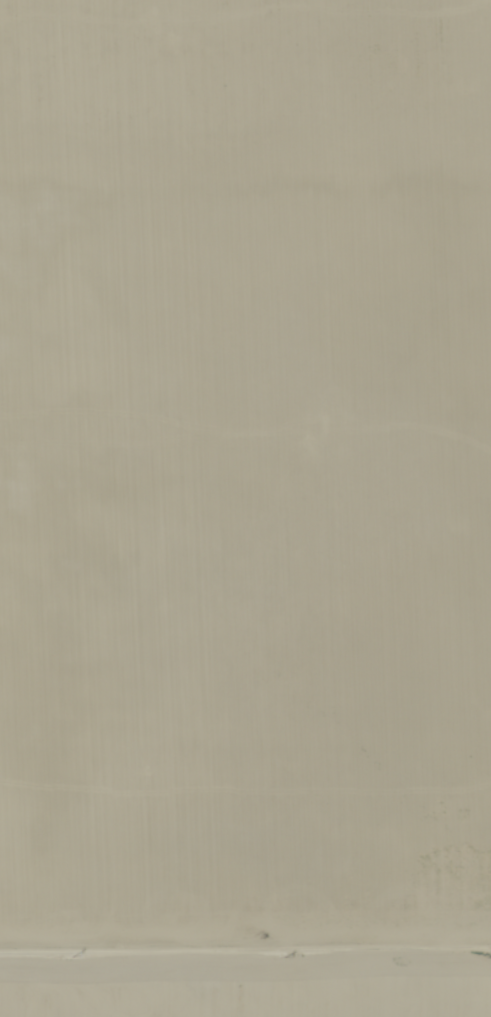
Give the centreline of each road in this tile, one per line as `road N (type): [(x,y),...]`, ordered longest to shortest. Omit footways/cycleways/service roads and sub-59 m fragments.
road 1 (residential): [(0,952),(490,954)]
road 2 (residential): [(0,185),(490,184)]

